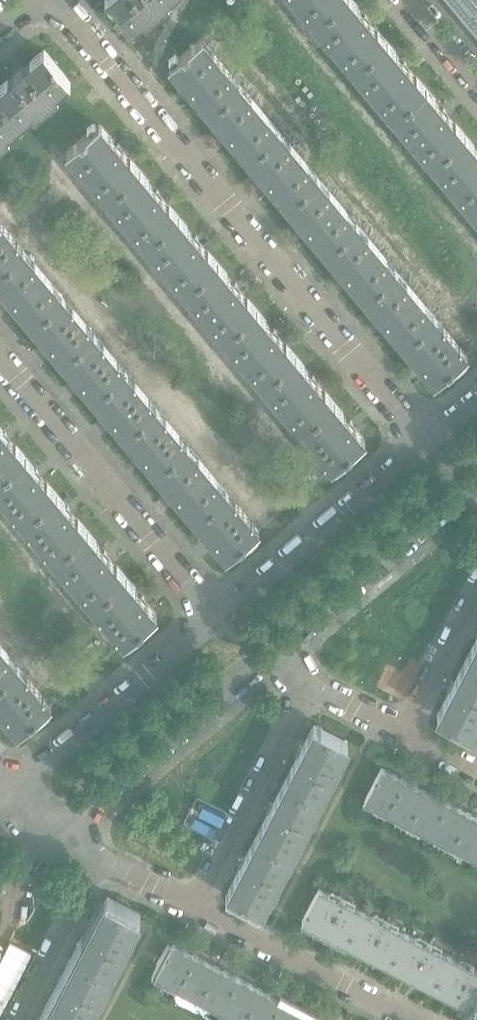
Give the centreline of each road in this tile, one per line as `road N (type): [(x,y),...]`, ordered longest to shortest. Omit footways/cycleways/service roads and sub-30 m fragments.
road 1 (residential): [(427,441),(54,0)]
road 2 (residential): [(217,620),(0,361)]
road 3 (residential): [(427,441),(217,620)]
road 4 (residential): [(260,665),(464,483)]
road 5 (residential): [(52,840),(260,665)]
road 6 (residential): [(217,620),(6,791)]
road 7 (residential): [(306,686),(194,909)]
road 8 (residential): [(194,909),(408,1019)]
road 9 (residential): [(95,859),(10,1019)]
road 10 (residential): [(476,583),(401,733)]

